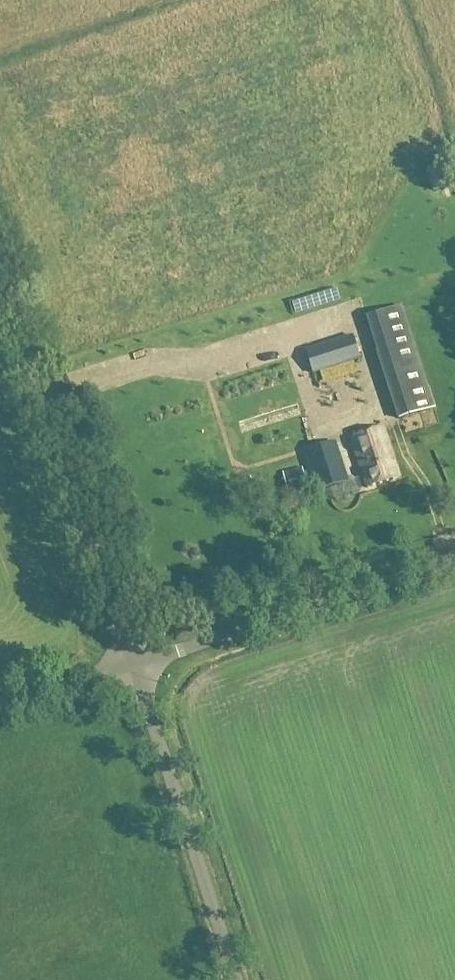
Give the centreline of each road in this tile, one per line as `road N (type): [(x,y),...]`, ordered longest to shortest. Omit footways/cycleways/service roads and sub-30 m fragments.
road 1 (unclassified): [(133,664),(0,274)]
road 2 (unclassified): [(133,664),(454,558)]
road 3 (unclassified): [(236,979),(133,664)]
road 4 (unclassified): [(0,703),(133,664)]

